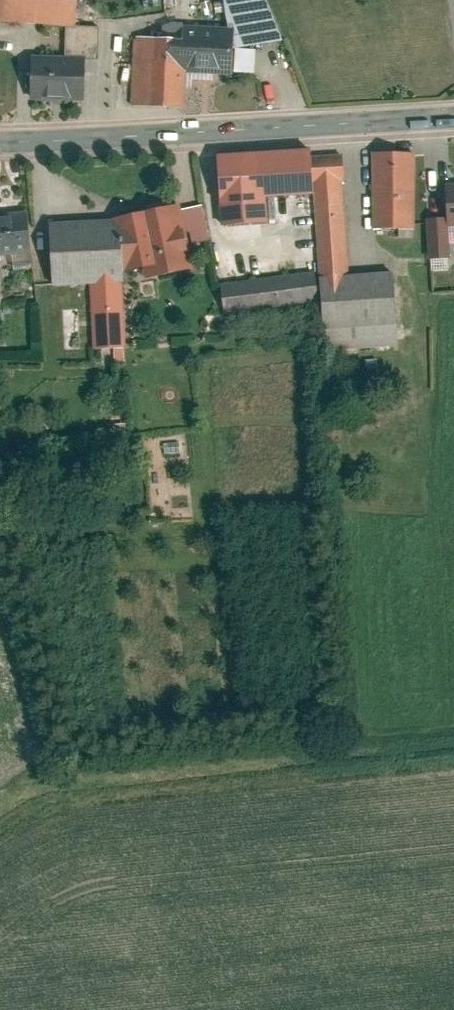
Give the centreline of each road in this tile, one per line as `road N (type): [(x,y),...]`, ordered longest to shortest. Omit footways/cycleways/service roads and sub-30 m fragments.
road 1 (tertiary): [(0,142),(453,116)]

